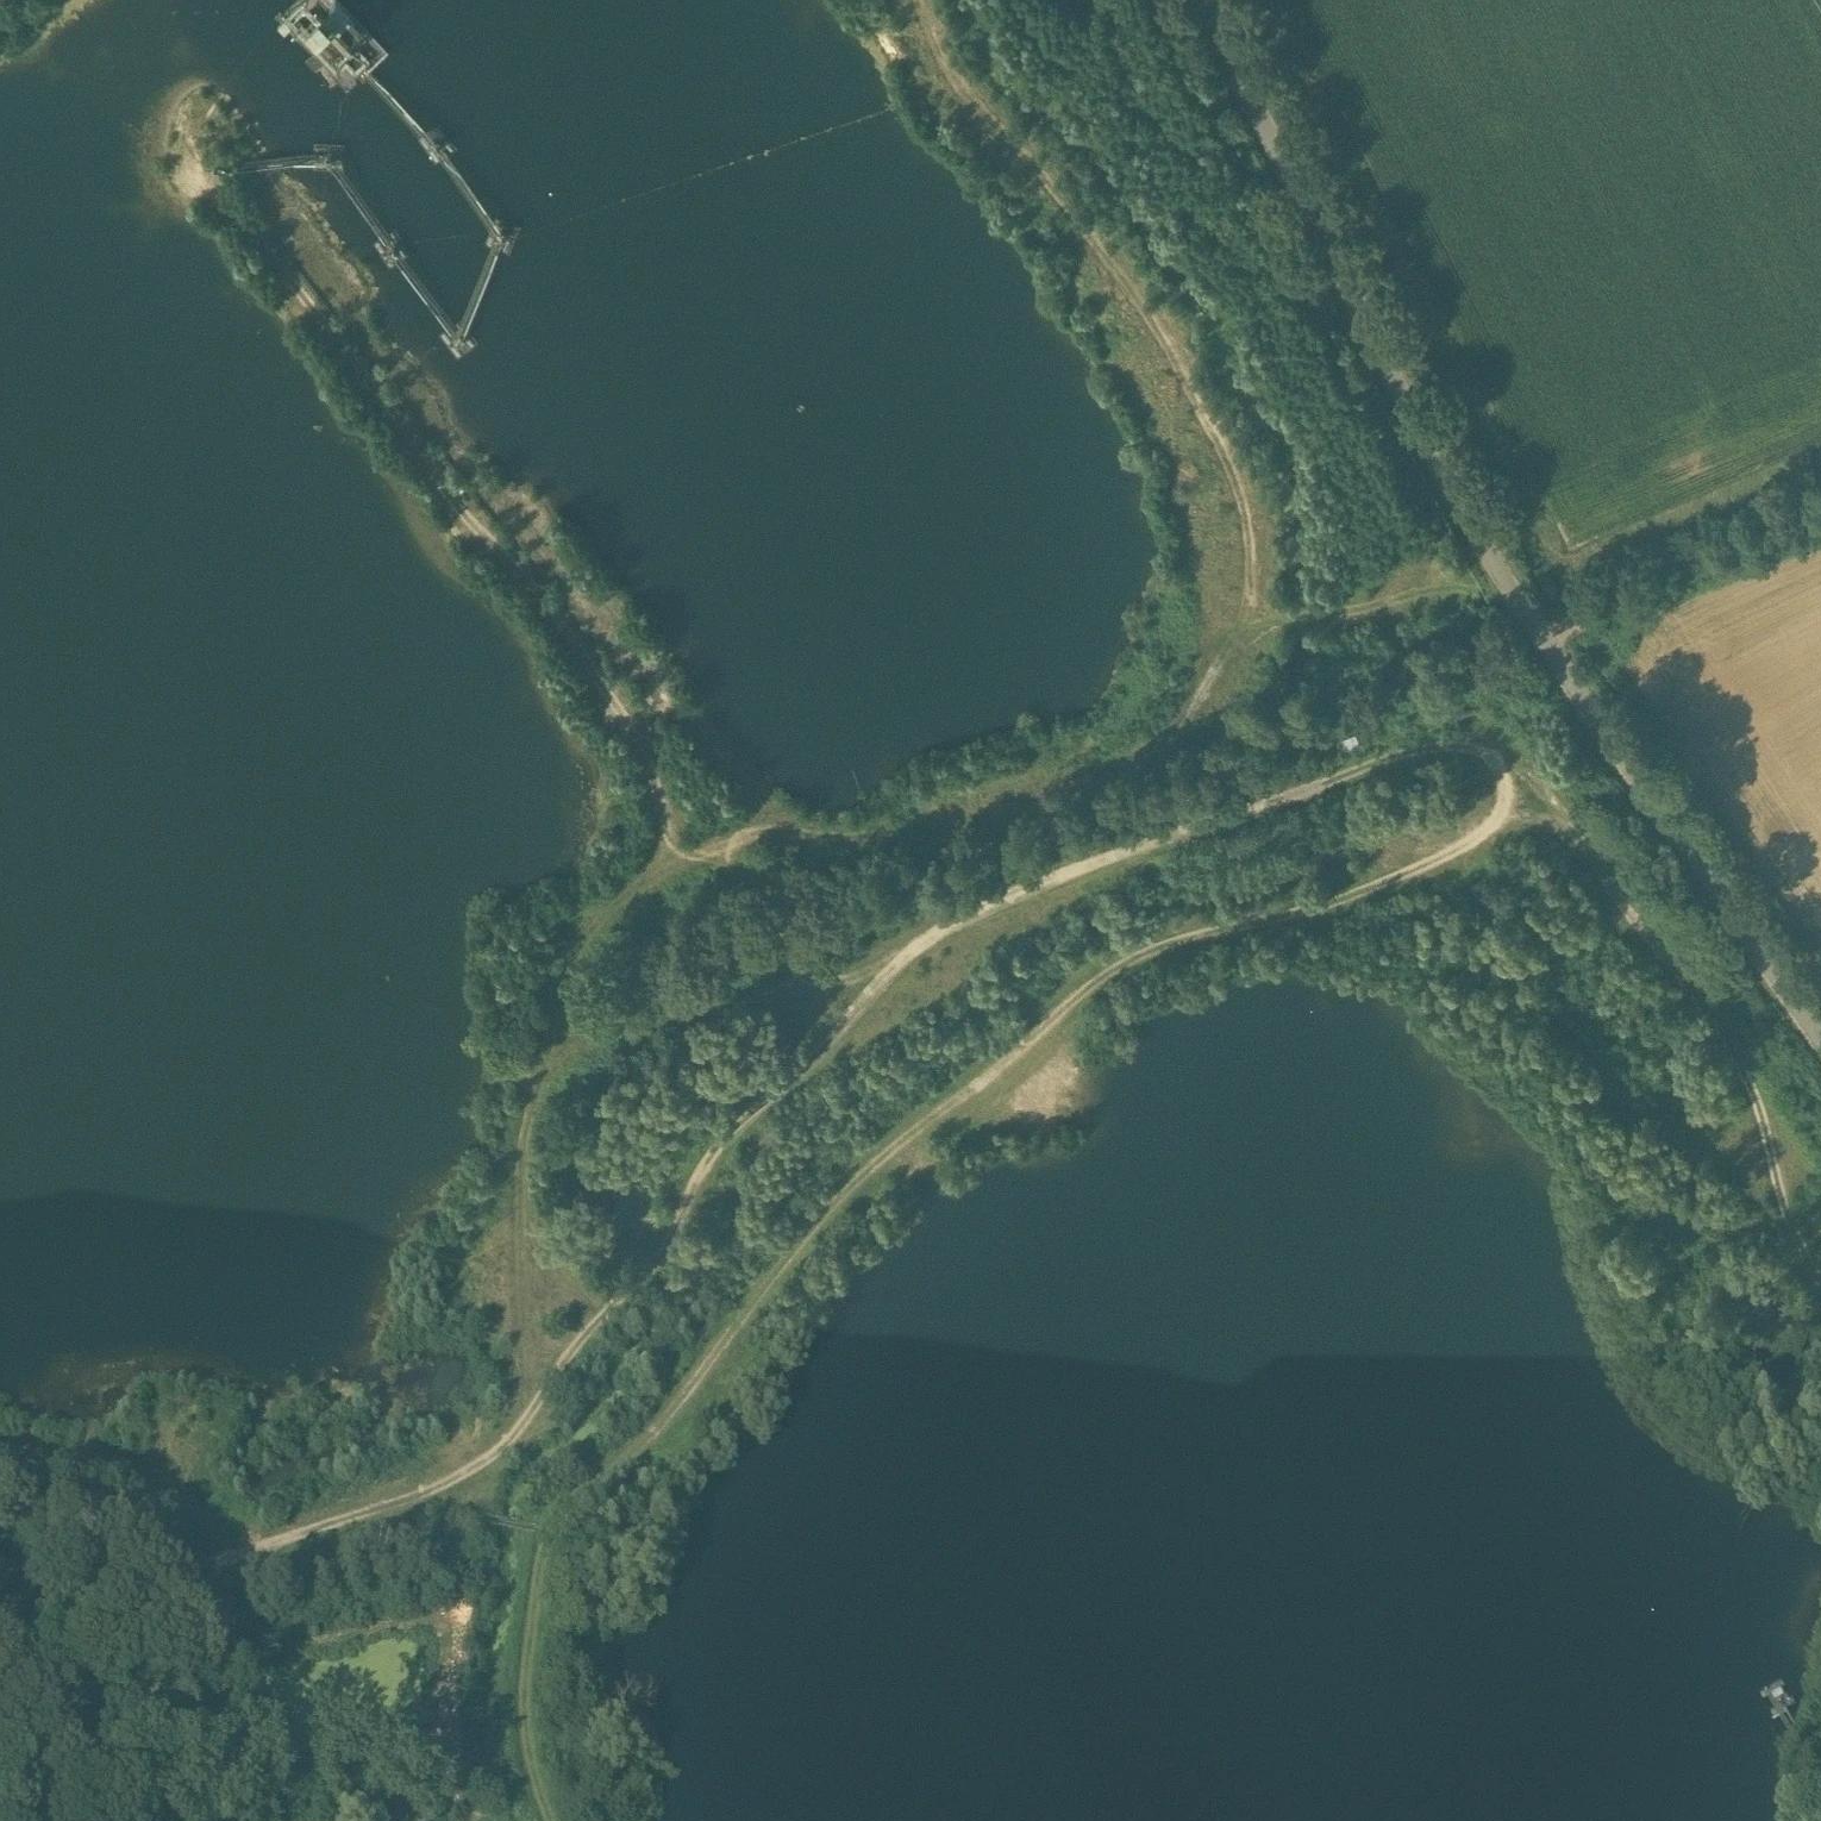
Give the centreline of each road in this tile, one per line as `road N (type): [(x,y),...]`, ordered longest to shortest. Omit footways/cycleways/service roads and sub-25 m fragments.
road 1 (unclassified): [(1199,0),(1483,542),(1820,1050)]
road 2 (track): [(1820,518),(1543,636)]

